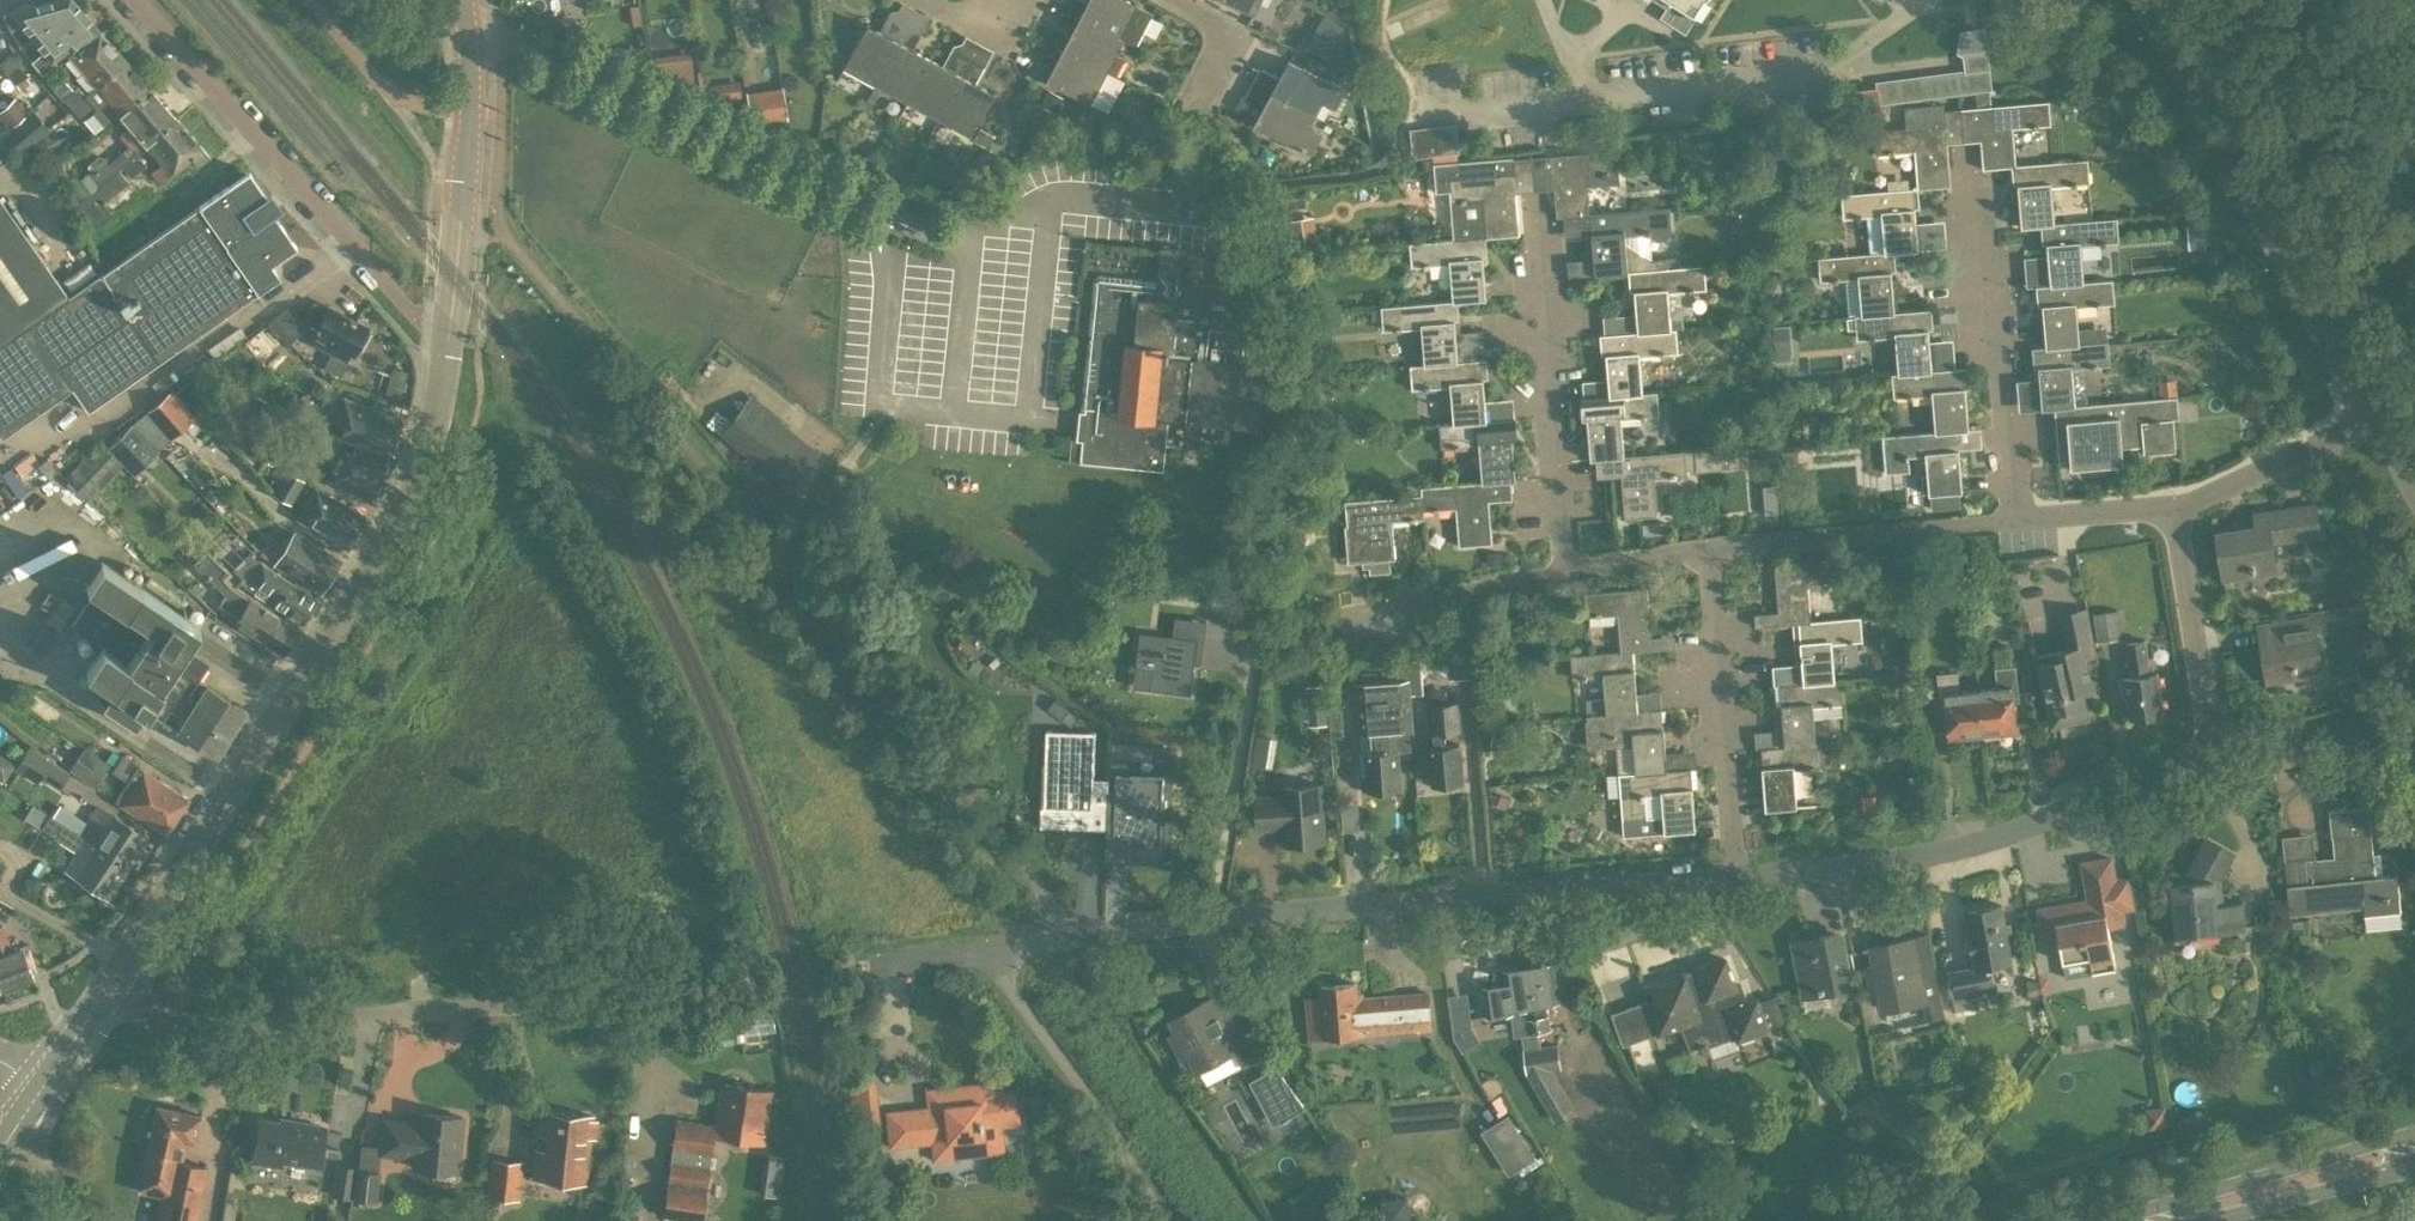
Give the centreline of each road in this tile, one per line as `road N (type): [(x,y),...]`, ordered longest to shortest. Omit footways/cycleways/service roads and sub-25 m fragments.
road 1 (residential): [(881,966),(1290,909),(1737,873)]
road 2 (residential): [(1737,873),(1979,838),(2216,759),(2177,509)]
road 3 (unclassified): [(105,989),(396,527),(427,445),(445,356)]
road 4 (residential): [(646,991),(291,1029),(186,1026),(105,989)]
road 5 (unclassified): [(445,356),(133,0)]
road 6 (tertiary): [(2379,408),(2152,0)]
road 7 (residential): [(2015,525),(1973,171)]
road 8 (residential): [(1563,572),(1541,218)]
road 9 (residential): [(1737,873),(1707,546)]
road 10 (unclassified): [(445,356),(472,119),(469,32)]
road 11 (primary): [(2414,1133),(2101,1220)]
road 12 (residential): [(1707,546),(2015,525)]
road 13 (residential): [(1325,621),(1563,572)]
road 14 (residential): [(2177,509),(2328,441),(2379,408)]
road 15 (primary): [(2216,1220),(2414,1171)]
road 16 (residential): [(2015,525),(2177,509)]
road 17 (residential): [(1212,104),(1243,33),(1179,0)]
road 18 (residential): [(1563,572),(1707,546)]
road 19 (track): [(2414,29),(2290,0)]
road 20 (residential): [(916,0),(985,37),(1005,0)]

